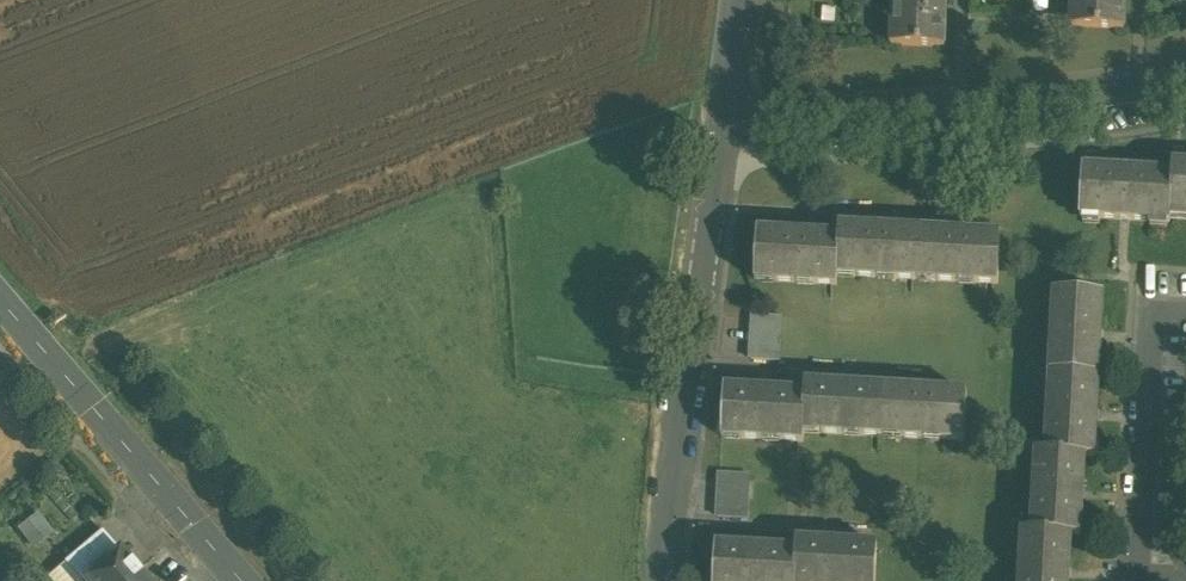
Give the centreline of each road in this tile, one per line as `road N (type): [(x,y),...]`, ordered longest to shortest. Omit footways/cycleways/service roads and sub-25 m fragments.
road 1 (residential): [(726,123),(958,112),(1185,80)]
road 2 (tertiary): [(666,580),(726,123)]
road 3 (tertiary): [(229,580),(0,315)]
road 4 (residential): [(1155,320),(1140,580)]
road 5 (tertiary): [(726,123),(742,0)]

